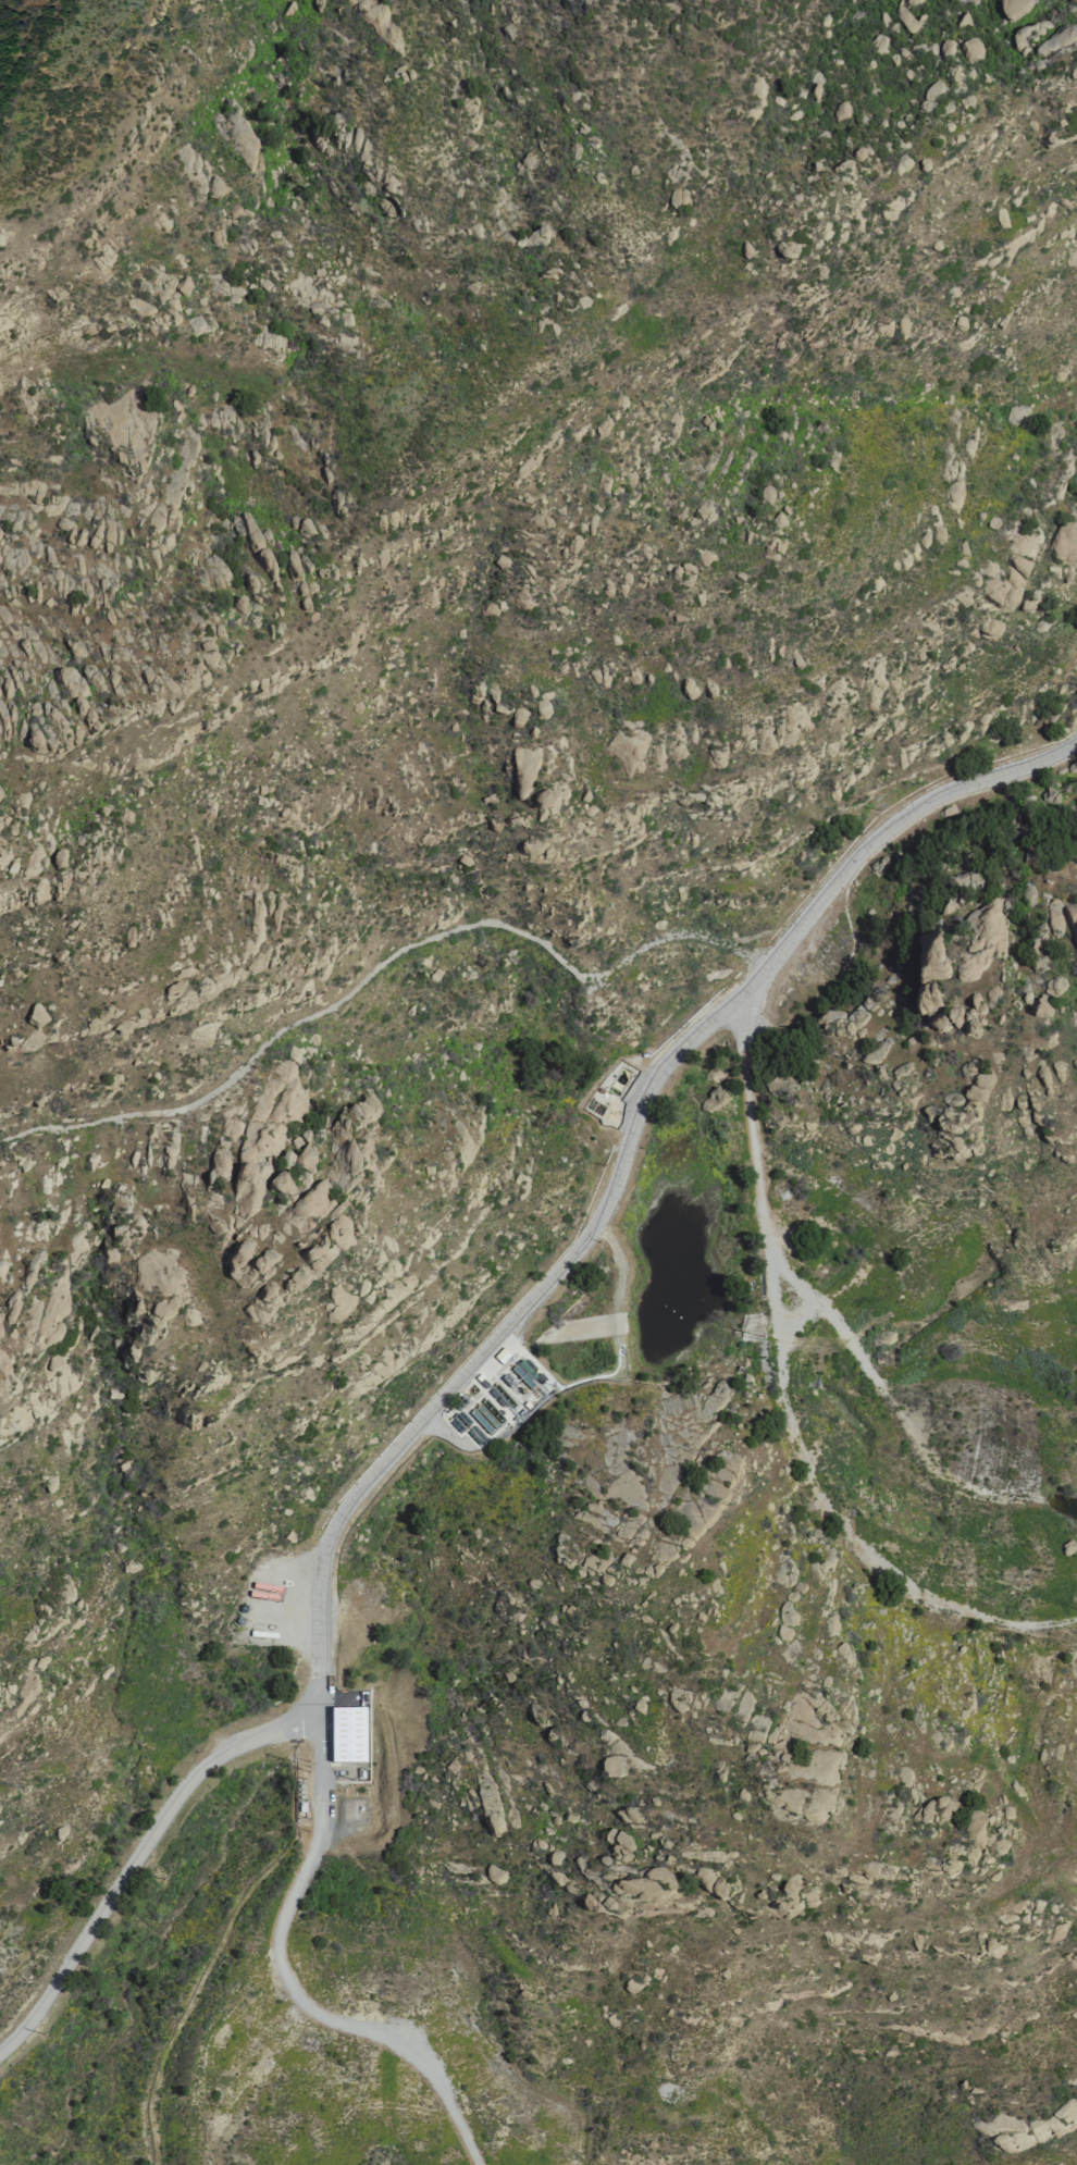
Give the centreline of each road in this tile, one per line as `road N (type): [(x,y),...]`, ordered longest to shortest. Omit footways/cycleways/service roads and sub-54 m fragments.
road 1 (track): [(0,1136),(190,1104),(287,1023),(336,1004),(396,952),(475,920),(502,920),(532,935),(580,980)]
road 2 (track): [(765,961),(719,941),(670,938),(602,977),(580,980)]

